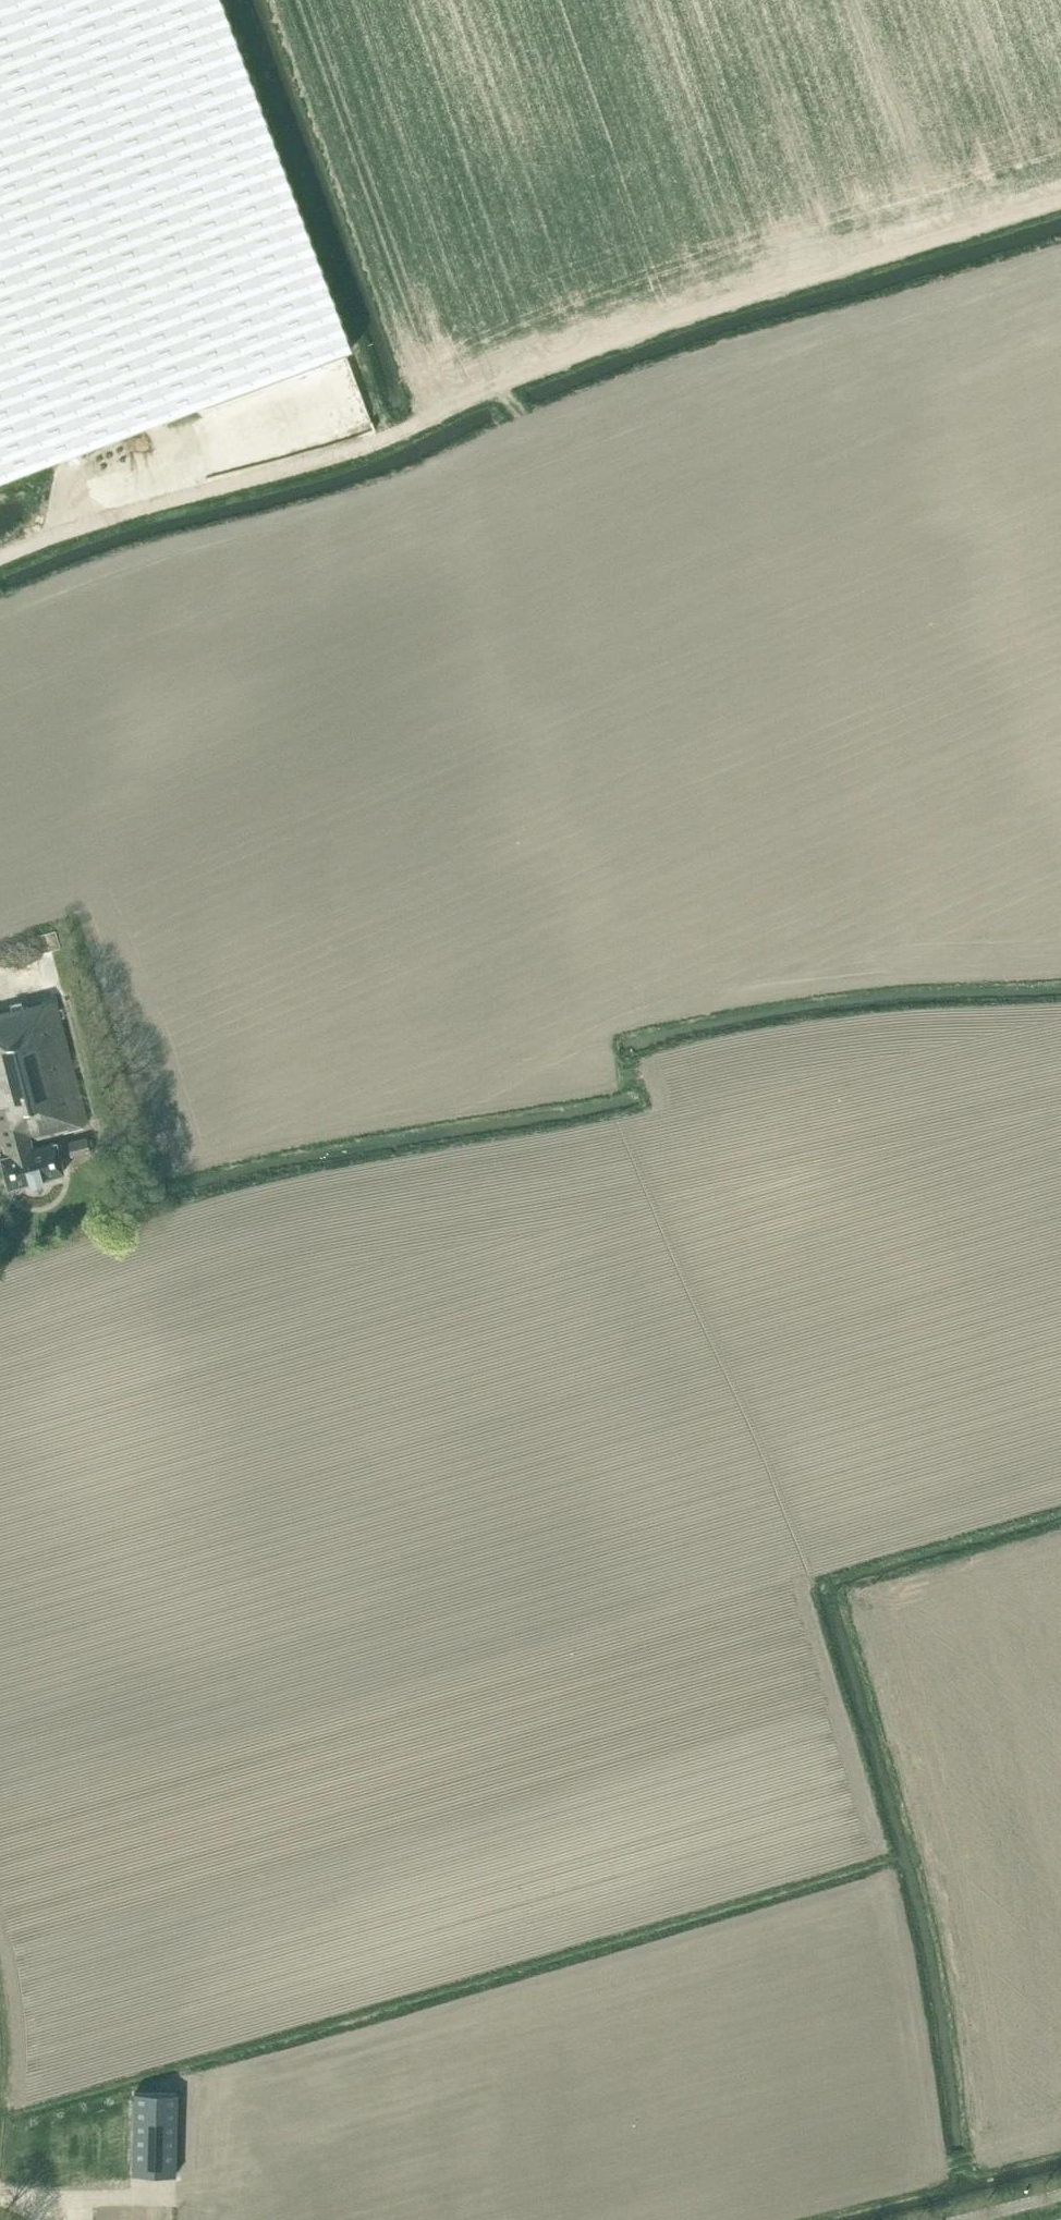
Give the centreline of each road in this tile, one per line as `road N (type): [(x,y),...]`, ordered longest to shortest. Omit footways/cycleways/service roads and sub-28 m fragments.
road 1 (track): [(0,557),(71,525),(344,458),(428,418)]

